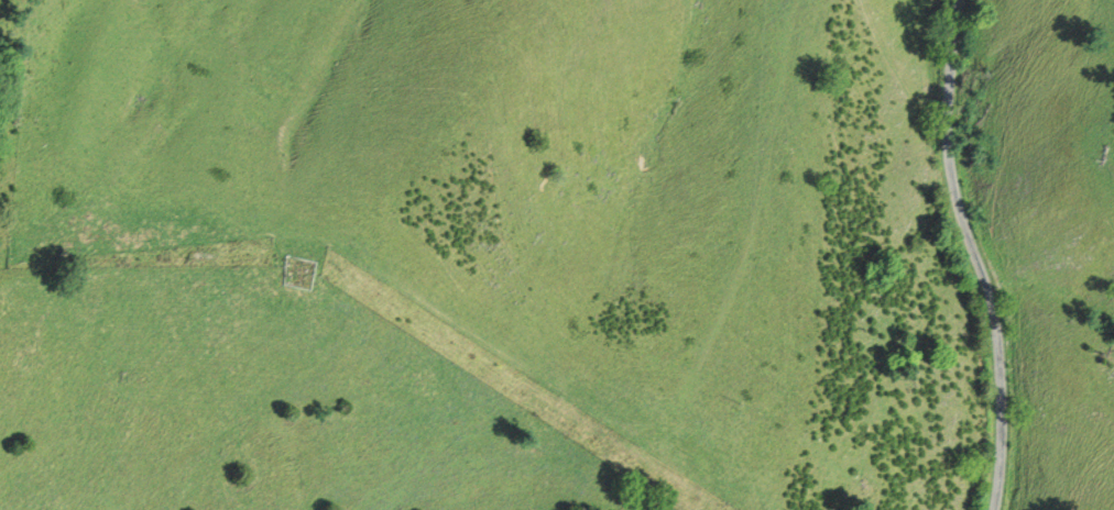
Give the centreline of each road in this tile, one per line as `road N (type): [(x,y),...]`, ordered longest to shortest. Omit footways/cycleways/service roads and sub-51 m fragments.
road 1 (tertiary): [(996,509),(1006,418),(1001,347),(952,140),(964,0)]

